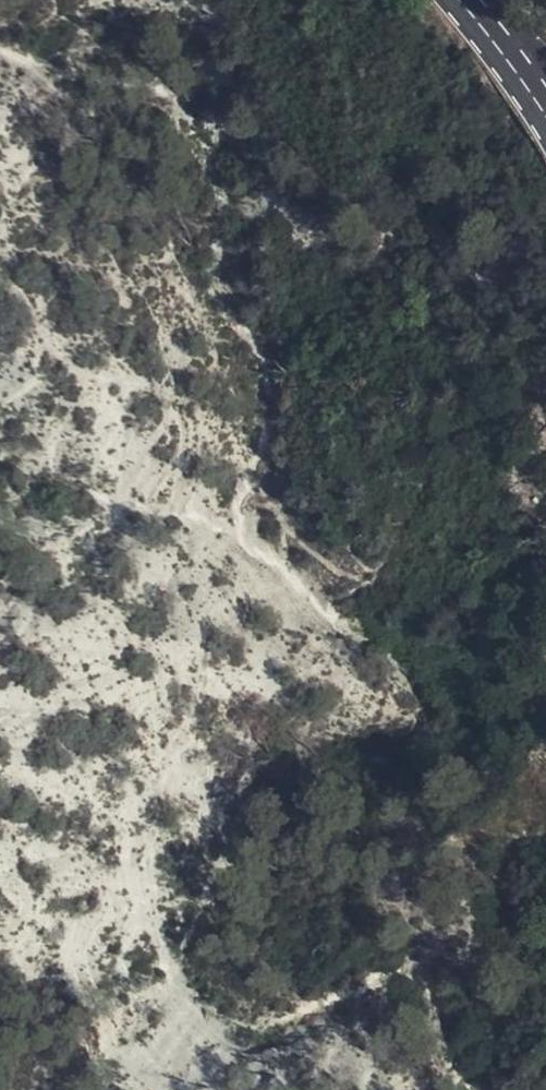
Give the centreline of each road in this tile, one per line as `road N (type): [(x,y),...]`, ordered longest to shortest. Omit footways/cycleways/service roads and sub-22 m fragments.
road 1 (primary): [(545,116),(461,0)]

